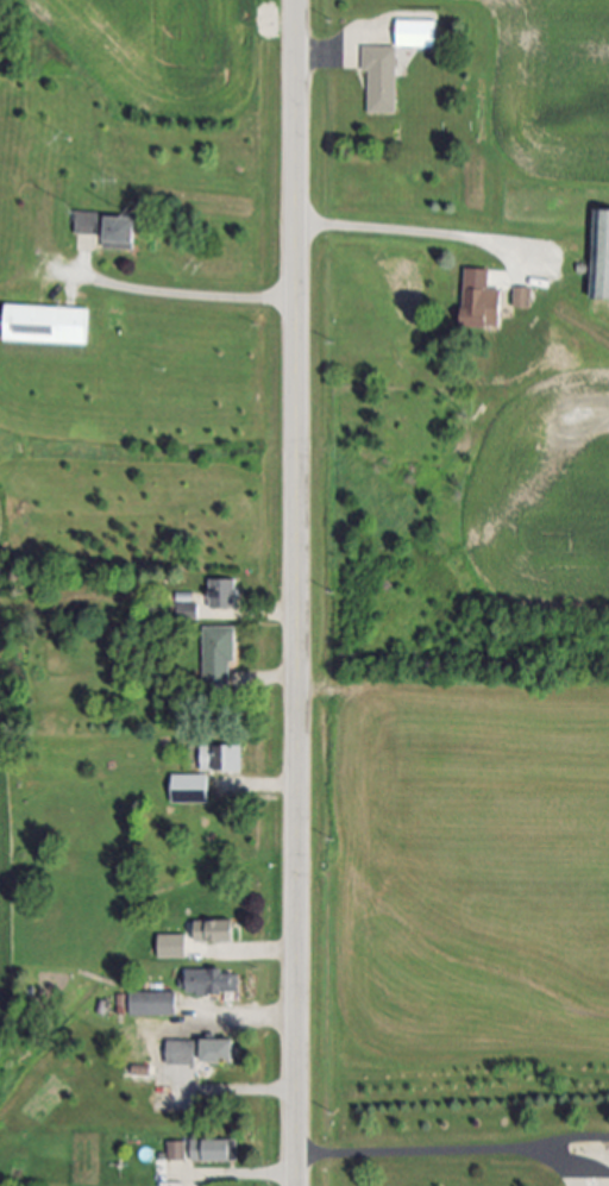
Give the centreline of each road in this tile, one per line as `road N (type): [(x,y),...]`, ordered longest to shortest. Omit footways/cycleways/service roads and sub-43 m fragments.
road 1 (secondary): [(297,1185),(297,0)]

